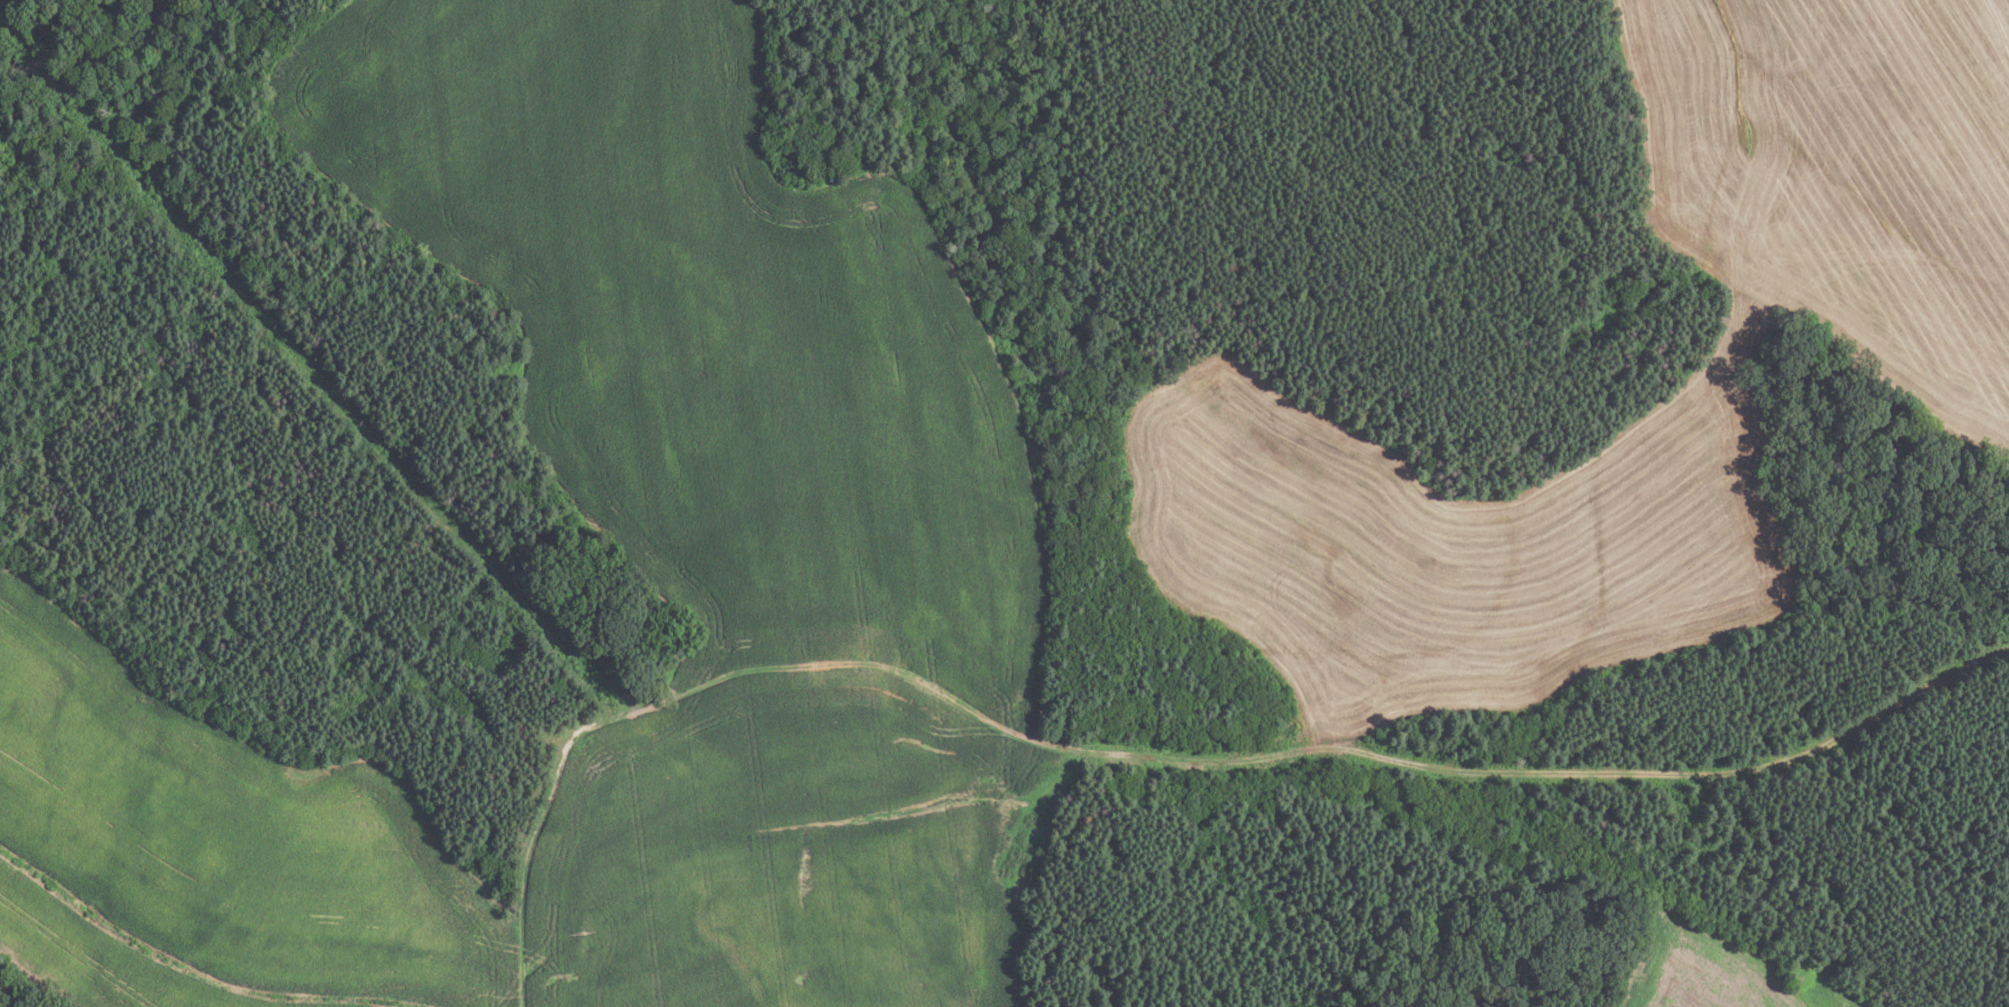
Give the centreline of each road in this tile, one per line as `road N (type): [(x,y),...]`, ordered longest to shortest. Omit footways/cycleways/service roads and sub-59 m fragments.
road 1 (track): [(2008,650),(1807,751),(1725,772),(1680,774),(1474,771),(1334,748),(1241,761),(1152,760),(1039,741),(918,676),(881,666),(740,670),(584,727),(568,745),(529,858),(523,1006)]

